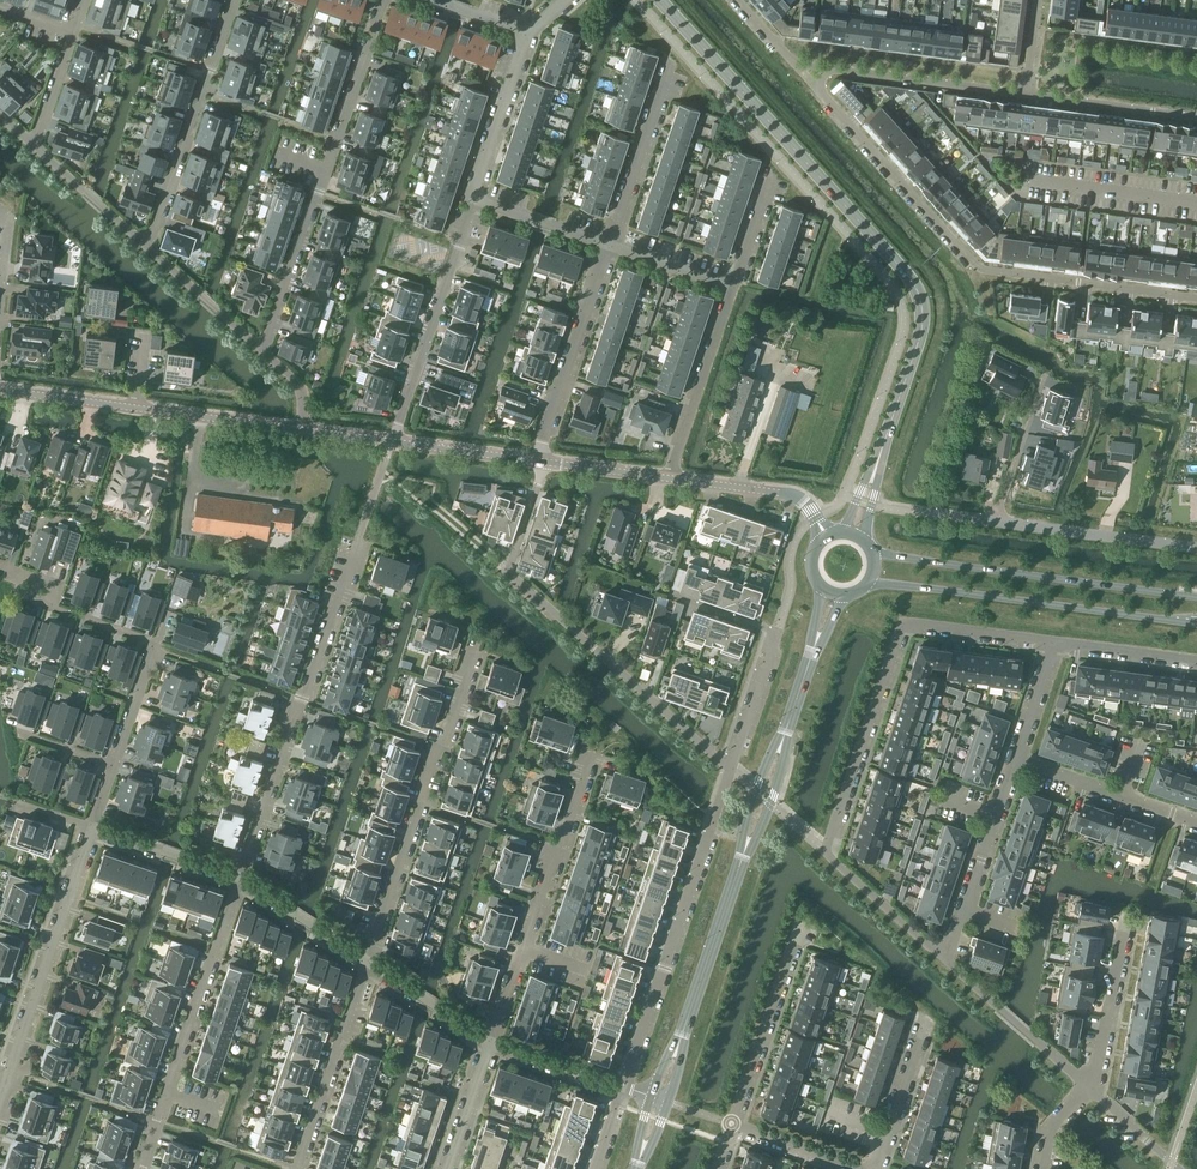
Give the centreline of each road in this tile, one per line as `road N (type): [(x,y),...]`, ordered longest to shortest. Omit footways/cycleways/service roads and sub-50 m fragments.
road 1 (tertiary): [(852,537),(914,360),(923,306),(900,264),(660,0)]
road 2 (secondary): [(669,1105),(816,654),(846,590)]
road 3 (secondary): [(823,583),(814,638),(652,1099)]
road 4 (residential): [(1196,296),(976,267),(818,88),(830,70)]
road 5 (residential): [(731,769),(508,572),(543,463)]
road 6 (residential): [(826,855),(902,632),(913,625),(1053,645)]
road 7 (residential): [(381,0),(262,349)]
road 8 (residential): [(237,880),(359,541)]
road 9 (residential): [(625,1090),(731,769)]
road 10 (secondary): [(867,577),(1196,622)]
road 11 (secondary): [(1196,596),(869,556)]
road 12 (residential): [(367,960),(472,650)]
road 13 (residential): [(138,1168),(237,880)]
road 14 (residential): [(592,755),(492,1041)]
road 15 (residential): [(0,1101),(92,829)]
road 16 (residential): [(147,243),(231,0)]
road 17 (residential): [(392,442),(478,200)]
road 18 (residential): [(731,769),(777,631),(678,597)]
road 19 (unclassified): [(1196,547),(959,518)]
road 20 (residential): [(607,244),(543,463)]
road 21 (residential): [(367,960),(295,1168)]
road 22 (residential): [(735,1128),(804,922)]
road 23 (residential): [(1015,760),(947,961)]
road 24 (residential): [(668,477),(734,286)]
road 25 (residential): [(92,829),(156,640)]
road 26 (residential): [(830,70),(1026,96)]
road 27 (residential): [(669,58),(607,244)]
road 28 (residential): [(1091,1088),(947,961)]
road 29 (residential): [(1196,823),(1015,760)]
road 30 (residential): [(156,640),(54,604),(50,585),(0,566)]
road 31 (residential): [(1091,1088),(1128,913)]
road 32 (residential): [(478,200),(474,189),(526,31)]
road 33 (residential): [(1026,96),(1196,119)]
road 34 (tertiary): [(305,430),(136,408)]
road 35 (tertiary): [(820,524),(787,496),(668,477)]
road 36 (residential): [(826,855),(947,961)]
road 37 (residential): [(873,1168),(923,1019)]
road 38 (residential): [(237,880),(92,829)]
road 39 (residential): [(367,960),(237,880)]
road 40 (tertiary): [(543,463),(392,442)]
road 41 (residential): [(34,144),(147,243)]
road 42 (residential): [(492,1041),(367,960)]
road 43 (residential): [(1053,645),(1196,663)]
road 44 (residential): [(625,1090),(492,1041)]
road 45 (tertiary): [(136,408),(0,391)]
road 46 (residential): [(607,244),(478,200)]
road 47 (residential): [(492,1041),(448,1168)]
road 48 (residential): [(734,286),(607,244)]
road 49 (tertiary): [(668,477),(543,463)]
road 50 (residential): [(735,1128),(853,1168)]
road 51 (residential): [(1053,645),(1015,760)]

